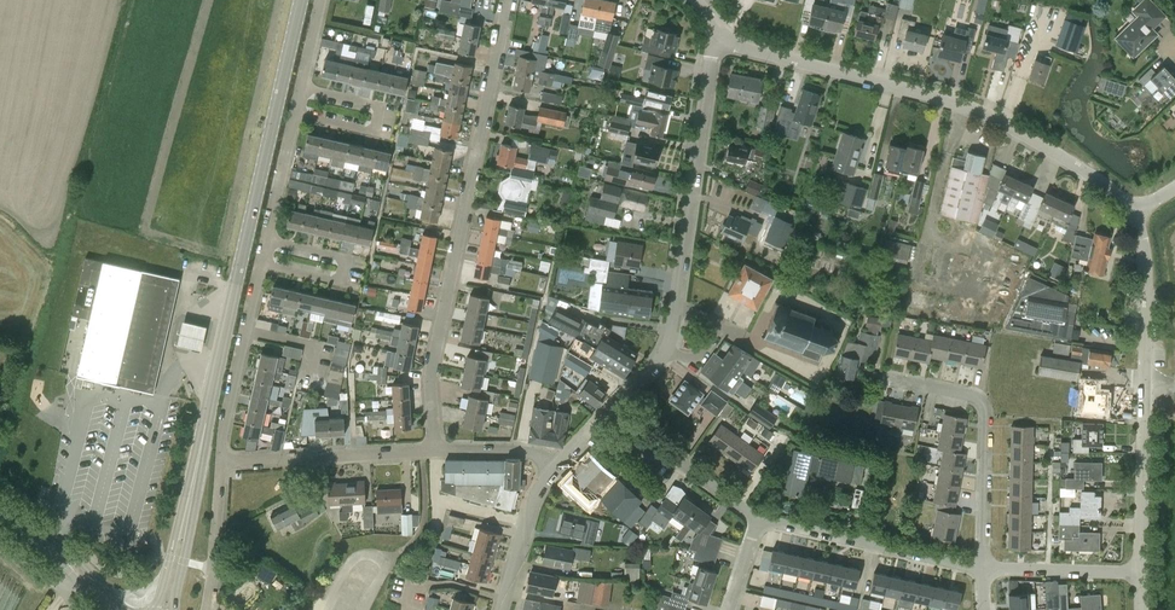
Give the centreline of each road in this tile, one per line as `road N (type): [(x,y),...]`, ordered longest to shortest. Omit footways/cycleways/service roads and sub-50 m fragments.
road 1 (secondary): [(186,514),(302,0)]
road 2 (tertiary): [(1134,212),(1009,127),(949,102),(754,52),(715,31)]
road 3 (residential): [(435,450),(429,380),(508,0)]
road 4 (residential): [(611,410),(655,366),(671,335),(715,31)]
road 5 (tertiary): [(1141,571),(1147,272),(1134,212)]
road 6 (residential): [(982,566),(983,405),(884,379)]
road 7 (residential): [(982,566),(759,519)]
road 8 (residential): [(435,450),(221,462)]
road 9 (residential): [(221,462),(260,265)]
road 10 (residential): [(260,265),(340,280),(345,257),(266,238)]
road 11 (residential): [(301,87),(379,107),(373,130),(294,115)]
road 12 (residential): [(759,519),(611,410)]
road 13 (residential): [(1141,571),(982,566)]
road 14 (residential): [(502,609),(530,511),(555,468)]
road 15 (residential): [(207,609),(221,462)]
road 16 (residential): [(266,238),(294,115)]
road 17 (residential): [(555,468),(513,450),(435,450)]

